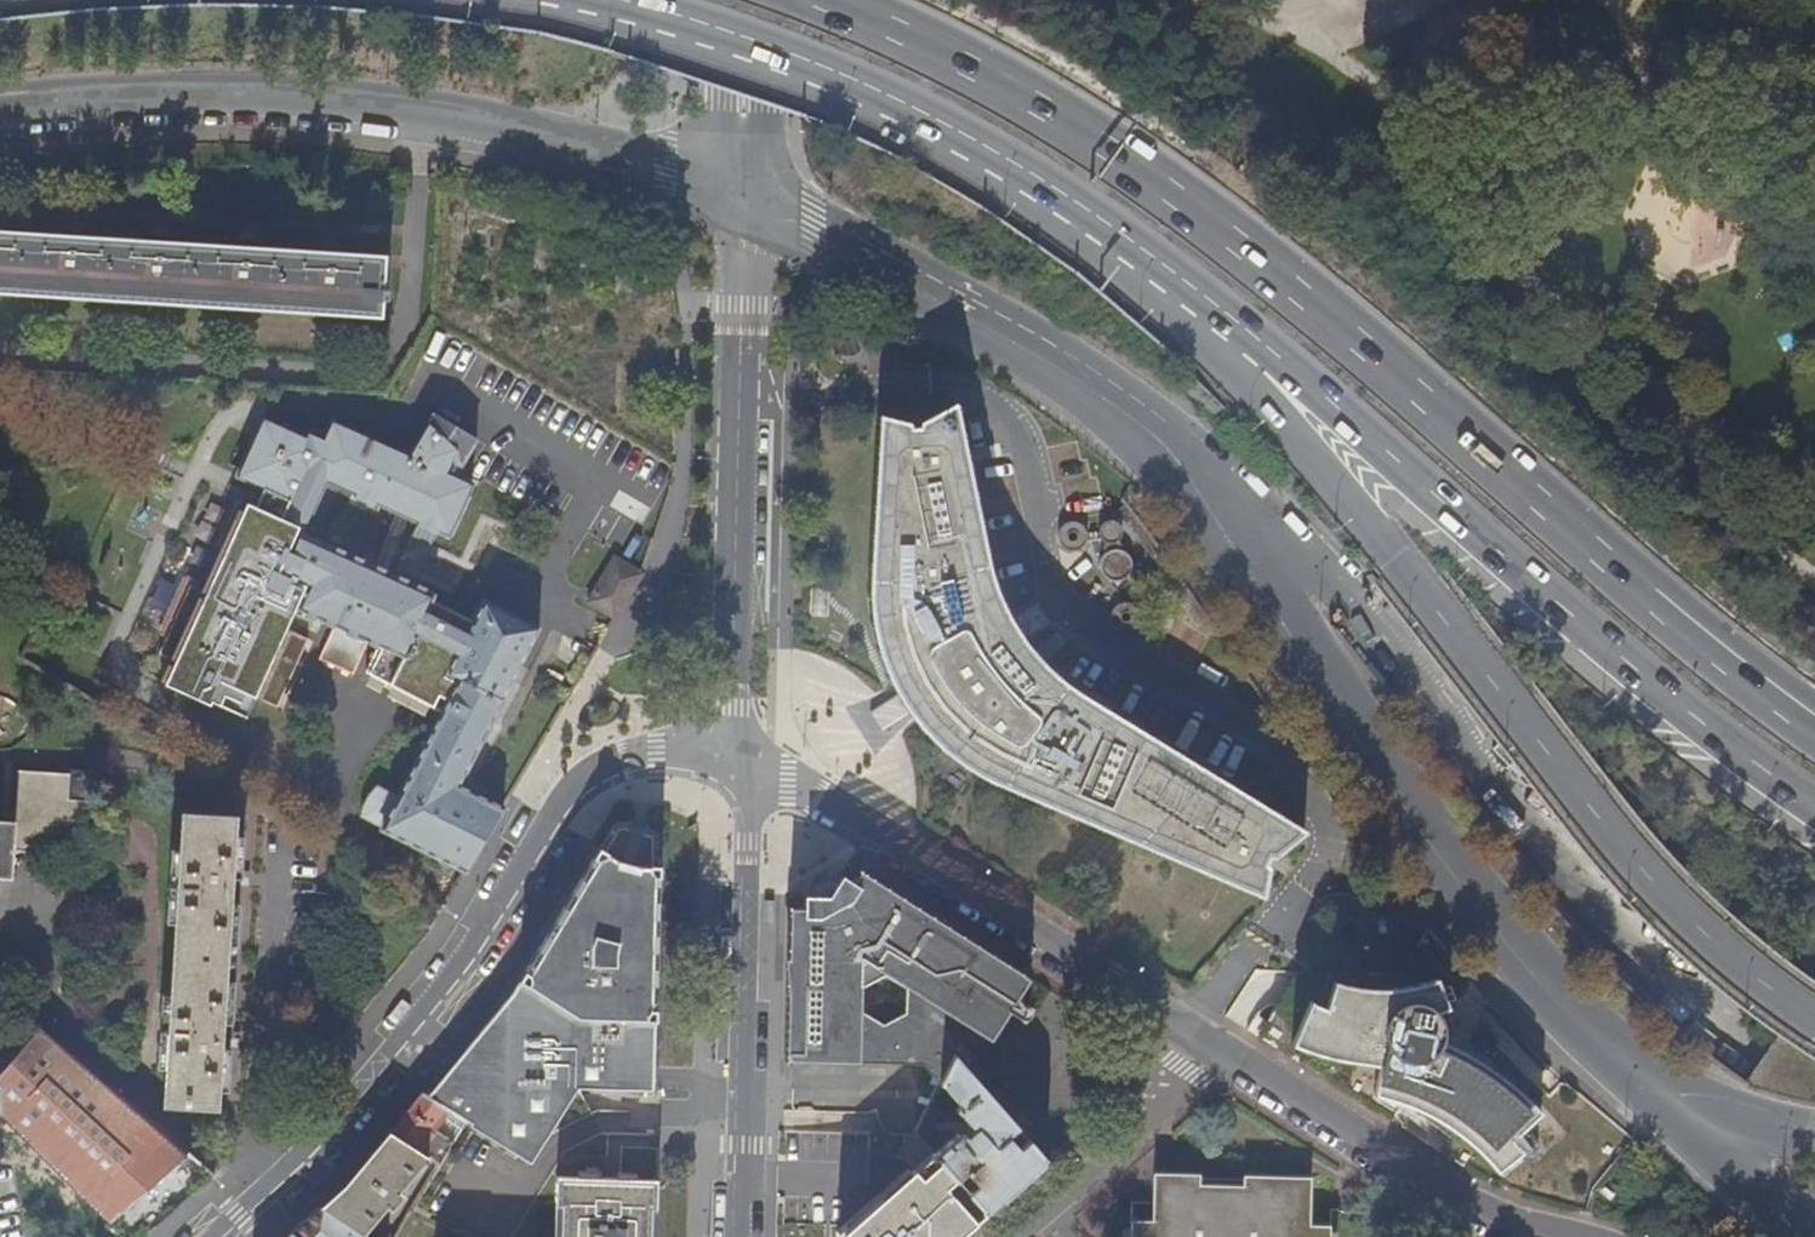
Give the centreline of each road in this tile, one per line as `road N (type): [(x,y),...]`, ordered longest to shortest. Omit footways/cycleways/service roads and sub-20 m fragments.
road 1 (secondary): [(742,200),(1020,346),(1161,441),(1468,894),(1557,1001),(1684,1115)]
road 2 (trunk): [(1814,730),(1295,287),(995,80),(811,0)]
road 3 (trunk): [(1106,237),(1377,539),(1659,882),(1748,970),(1814,1014)]
road 4 (residential): [(731,748),(1472,1207),(1588,1236)]
road 5 (trunk): [(1106,237),(1274,354),(1402,479),(1814,798)]
road 6 (secondary): [(742,200),(565,138),(425,109),(182,91),(0,102)]
road 7 (secondary): [(731,748),(632,755),(579,780),(470,950),(352,1098),(210,1236)]
road 8 (trunk): [(550,0),(793,74),(975,156),(1106,237)]
road 9 (secondary): [(731,748),(742,200)]
road 10 (secondary): [(742,1236),(747,782),(731,748)]
road 11 (secondary): [(742,200),(743,0)]
road 12 (secondary): [(1684,1115),(1802,1236)]
road 13 (secondary): [(1814,1135),(1684,1115)]

